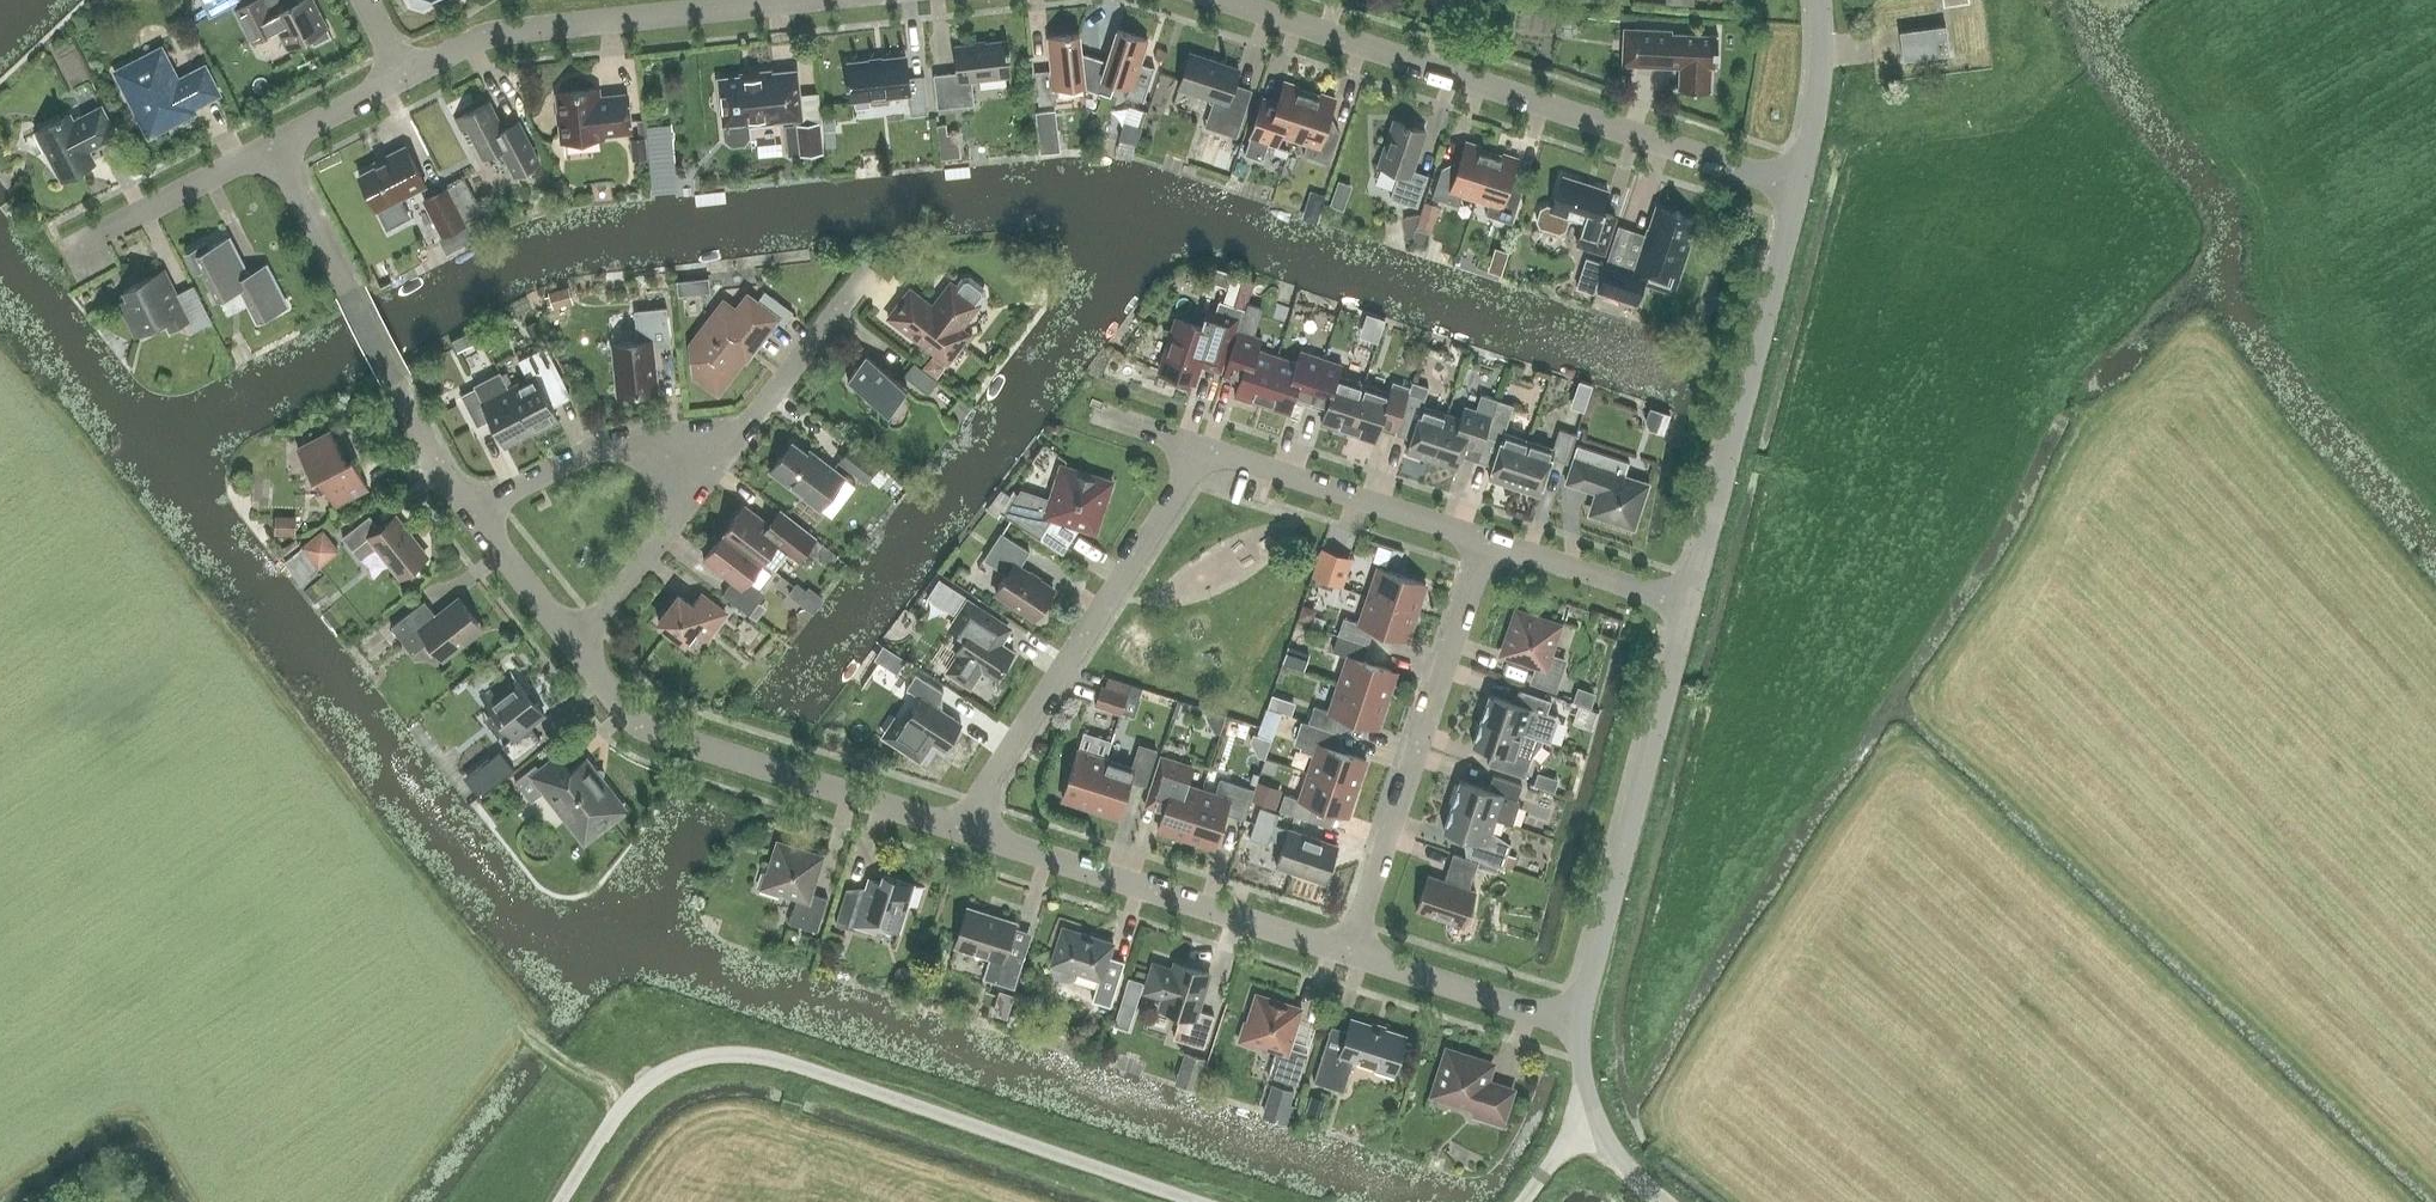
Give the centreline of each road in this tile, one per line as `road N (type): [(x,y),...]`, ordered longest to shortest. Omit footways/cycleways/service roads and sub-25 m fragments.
road 1 (unclassified): [(561,1201),(618,1111),(641,1090),(688,1062),(735,1055),(797,1065),(1196,1201)]
road 2 (residential): [(1802,186),(1230,0)]
road 3 (residential): [(972,832),(653,731),(630,715),(573,644)]
road 4 (residential): [(972,832),(994,777),(1185,479),(1196,446)]
road 5 (unclassified): [(1688,607),(1802,186)]
road 6 (residential): [(1351,953),(1486,540)]
road 7 (unclassified): [(1580,1025),(1688,607)]
road 8 (residential): [(476,519),(435,459),(276,145)]
road 9 (residential): [(810,0),(511,32),(403,77)]
road 10 (residential): [(1351,953),(972,832)]
road 11 (residential): [(1486,540),(1196,446)]
road 12 (residential): [(476,519),(589,454),(634,446),(715,468)]
road 13 (residential): [(715,468),(869,273)]
road 14 (residential): [(1580,1025),(1351,953)]
road 15 (residential): [(573,644),(614,605),(715,468)]
road 16 (residential): [(276,145),(78,243)]
road 17 (residential): [(1688,607),(1486,540)]
road 18 (unclassified): [(1802,186),(1818,105),(1820,0)]
road 19 (residential): [(573,644),(476,519)]
road 20 (residential): [(403,77),(276,145)]
road 21 (track): [(618,1111),(518,1028)]

